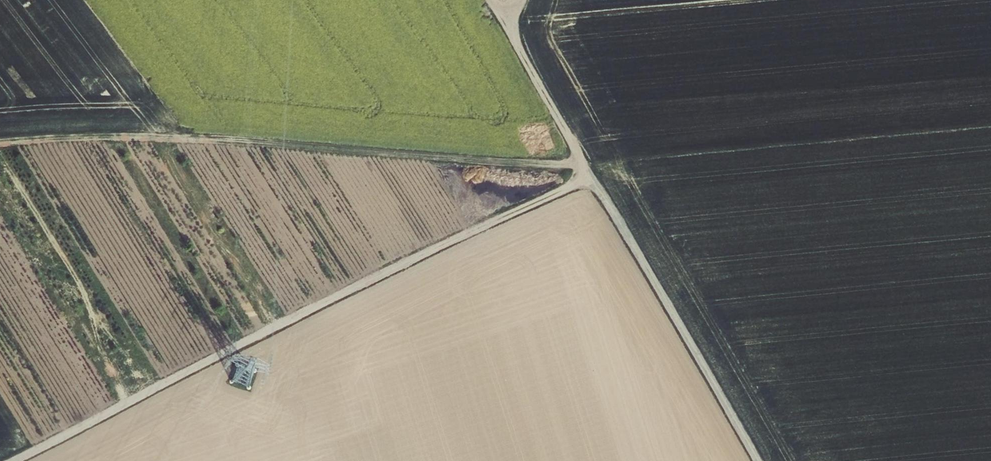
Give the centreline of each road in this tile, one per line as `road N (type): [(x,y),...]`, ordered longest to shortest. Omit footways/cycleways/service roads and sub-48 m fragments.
road 1 (track): [(3,460),(589,174)]
road 2 (track): [(582,163),(171,140),(0,141)]
road 3 (track): [(758,460),(582,163)]
road 4 (track): [(582,163),(490,0)]

